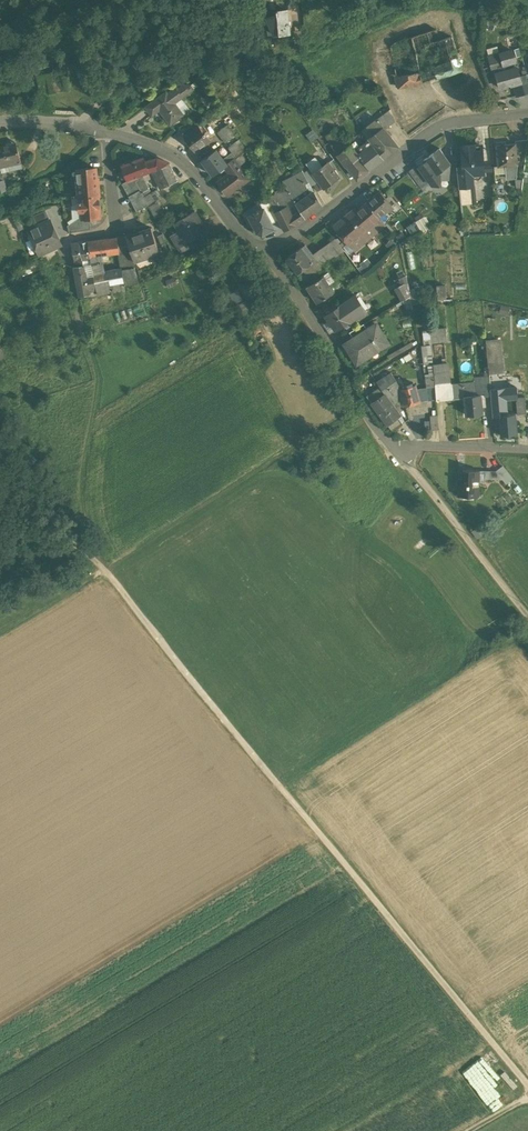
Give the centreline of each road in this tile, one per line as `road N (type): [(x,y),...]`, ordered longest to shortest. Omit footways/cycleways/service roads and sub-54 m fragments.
road 1 (track): [(527,1085),(104,571),(0,633)]
road 2 (track): [(0,475),(93,550),(104,571),(302,446),(340,438),(368,417)]
road 3 (residential): [(264,255),(390,447),(527,451)]
road 4 (residential): [(527,114),(454,122),(264,255)]
road 5 (track): [(93,550),(77,505),(98,380),(72,298)]
road 6 (residential): [(264,255),(178,163),(89,131)]
road 7 (unclassified): [(89,131),(164,14),(186,0)]

